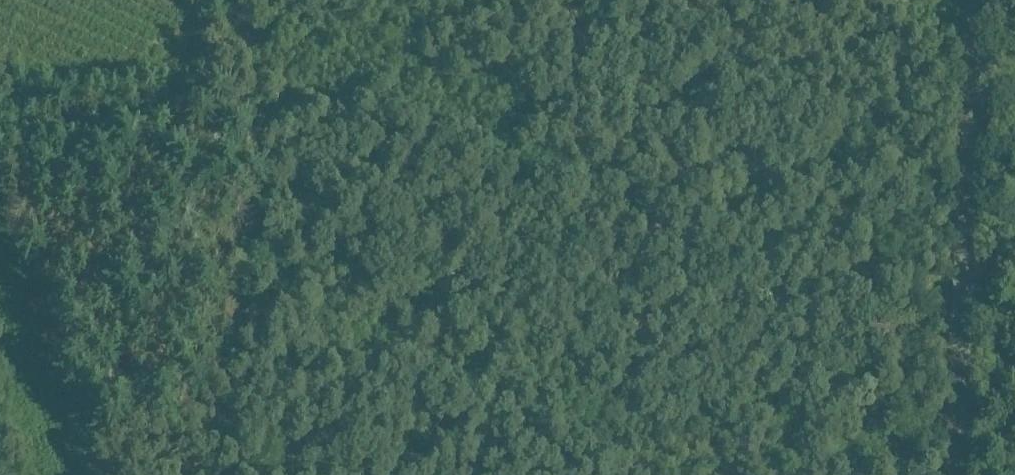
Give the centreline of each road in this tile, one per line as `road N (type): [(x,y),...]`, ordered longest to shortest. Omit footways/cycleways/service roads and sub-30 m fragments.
road 1 (unclassified): [(978,0),(961,474)]

